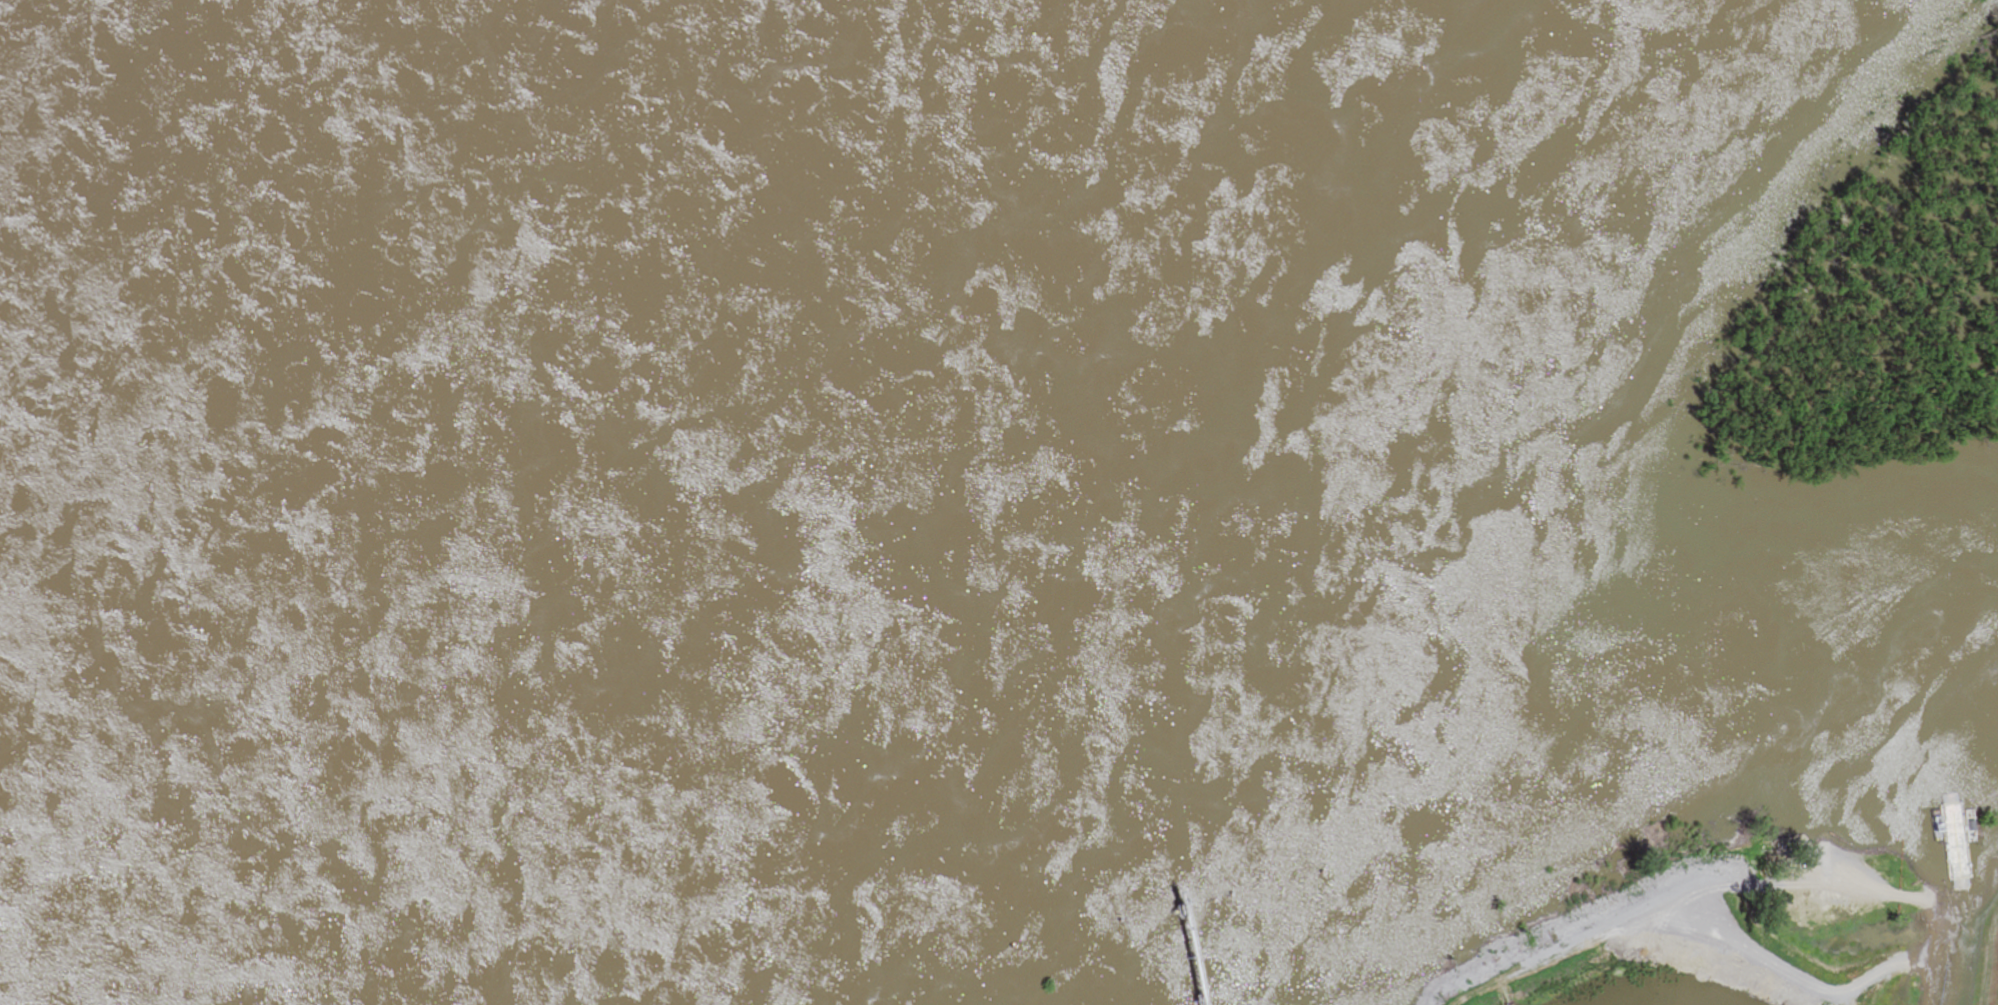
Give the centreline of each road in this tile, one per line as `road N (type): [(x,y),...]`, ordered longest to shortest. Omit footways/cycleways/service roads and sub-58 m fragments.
road 1 (secondary): [(1940,759),(1956,891),(1936,1004)]

